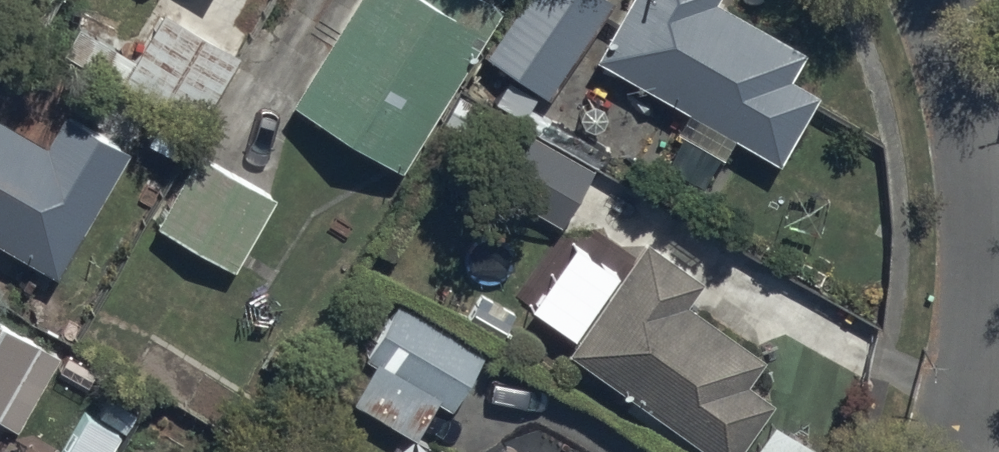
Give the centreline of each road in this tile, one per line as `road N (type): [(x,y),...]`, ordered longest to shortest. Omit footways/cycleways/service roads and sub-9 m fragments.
road 1 (residential): [(952,451),(979,397),(991,216),(960,25),(944,0)]

